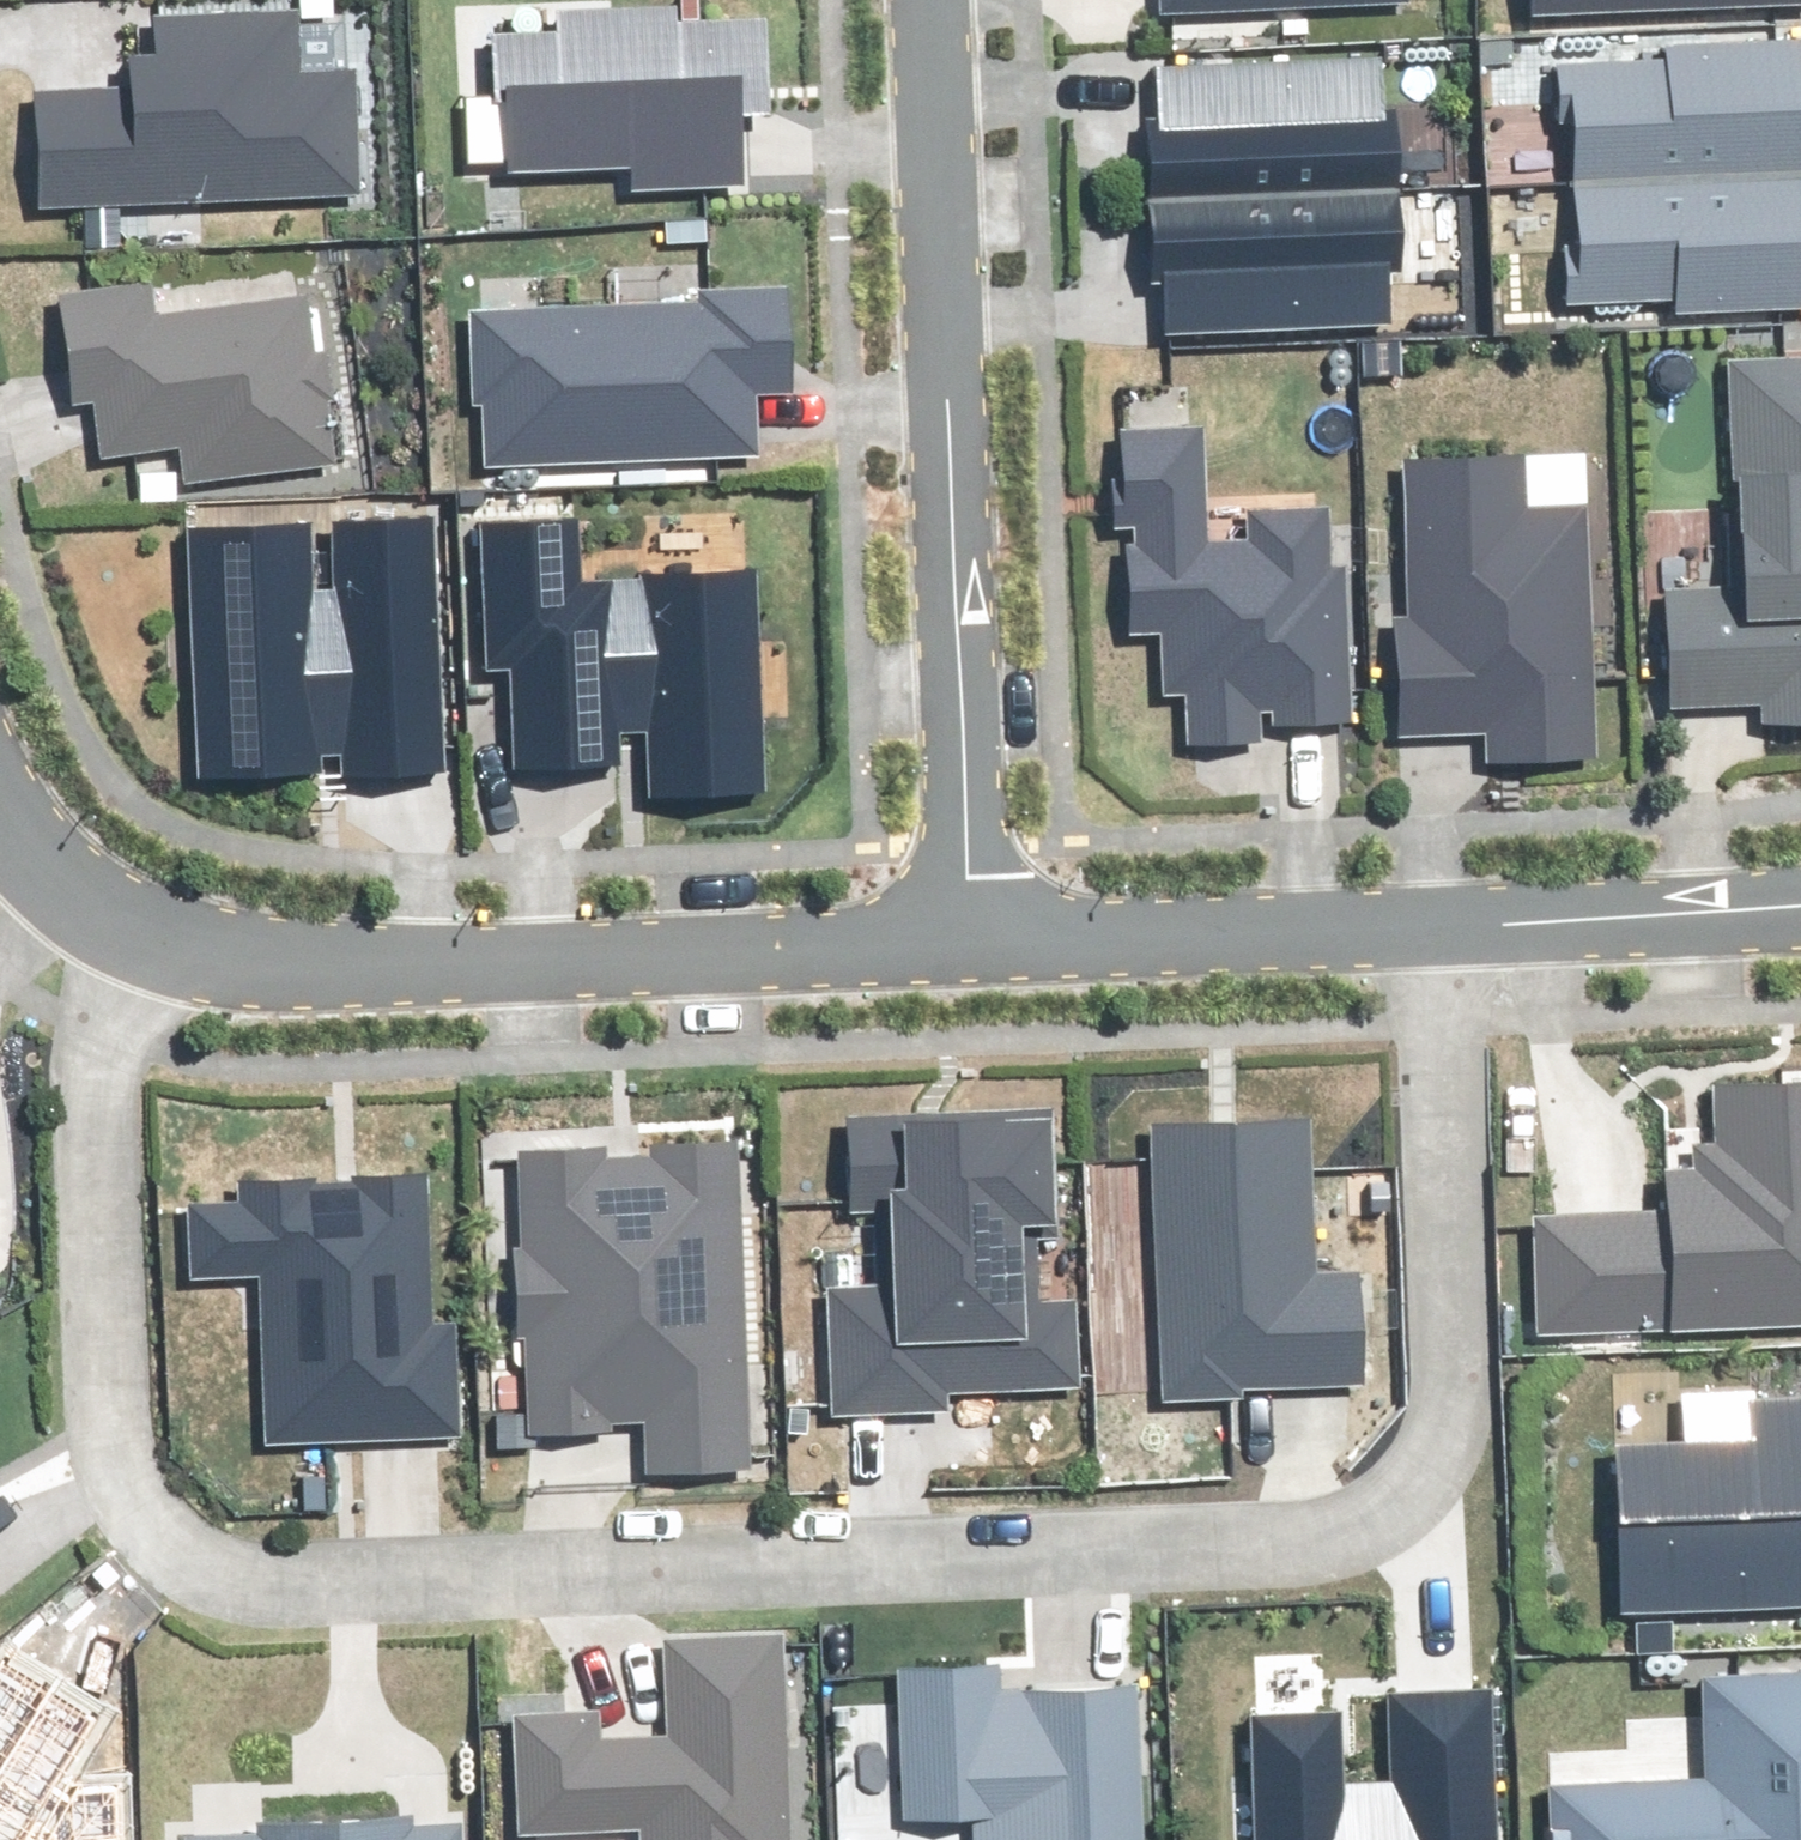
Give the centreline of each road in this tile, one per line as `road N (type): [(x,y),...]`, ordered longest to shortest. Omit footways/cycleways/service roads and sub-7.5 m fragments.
road 1 (residential): [(1430,927),(1446,1377),(1425,1485),(1397,1519),(1351,1538),(225,1586),(162,1550),(100,1446),(89,1140),(98,1063),(141,925)]
road 2 (residential): [(933,0),(974,944)]
road 3 (residential): [(974,944),(331,978),(223,963),(141,925)]
road 4 (residential): [(1430,927),(974,944)]
road 5 (residential): [(1800,907),(1430,927)]
road 6 (residential): [(141,925),(56,868),(0,787)]

